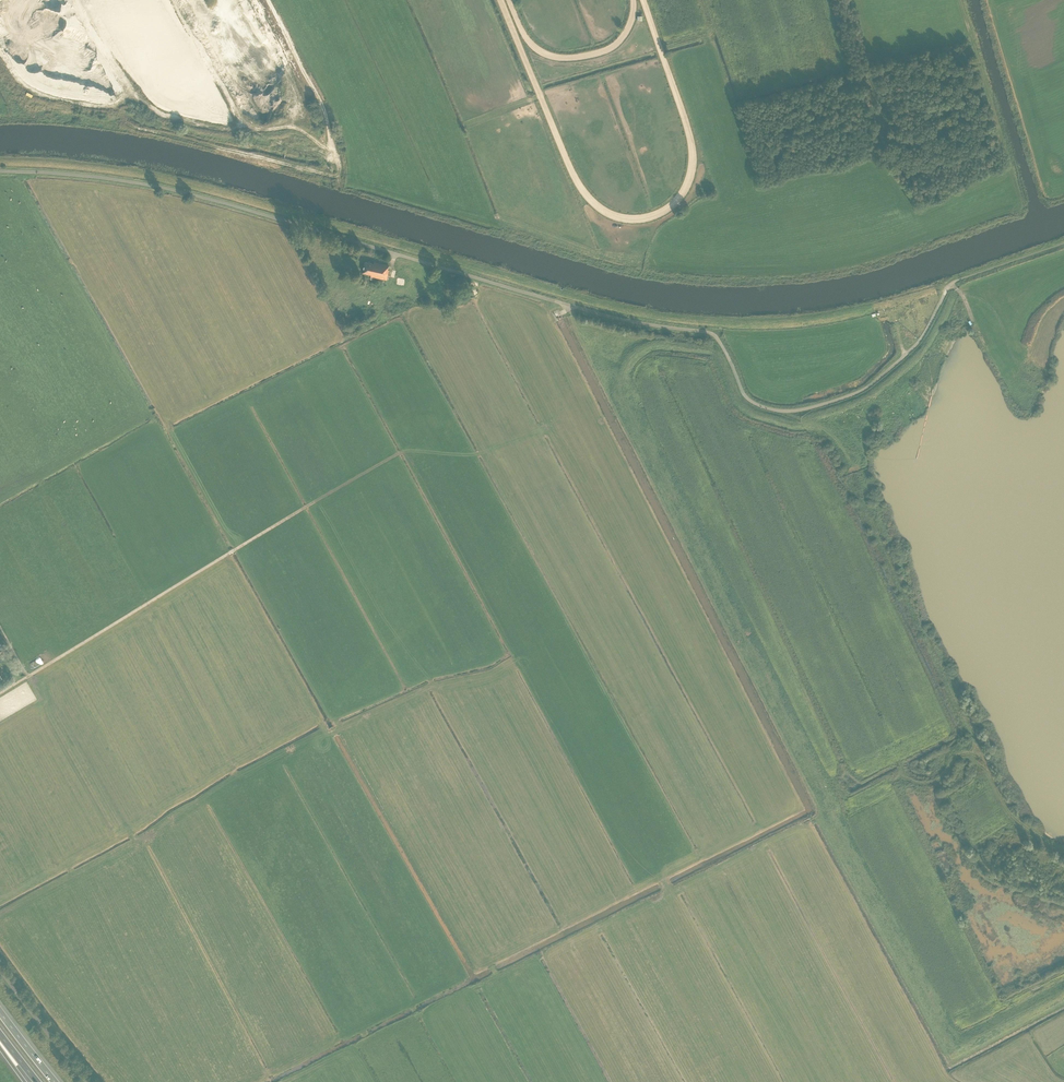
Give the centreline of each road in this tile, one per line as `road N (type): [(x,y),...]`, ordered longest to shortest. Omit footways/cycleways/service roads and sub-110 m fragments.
road 1 (unclassified): [(951,283),(922,337),(868,387),(777,410),(748,399),(711,333),(597,313),(176,190),(0,171)]
road 2 (track): [(268,0),(322,102),(340,182)]
road 3 (unclassified): [(85,1081),(0,973)]
road 4 (track): [(1063,850),(1019,823),(976,755)]

